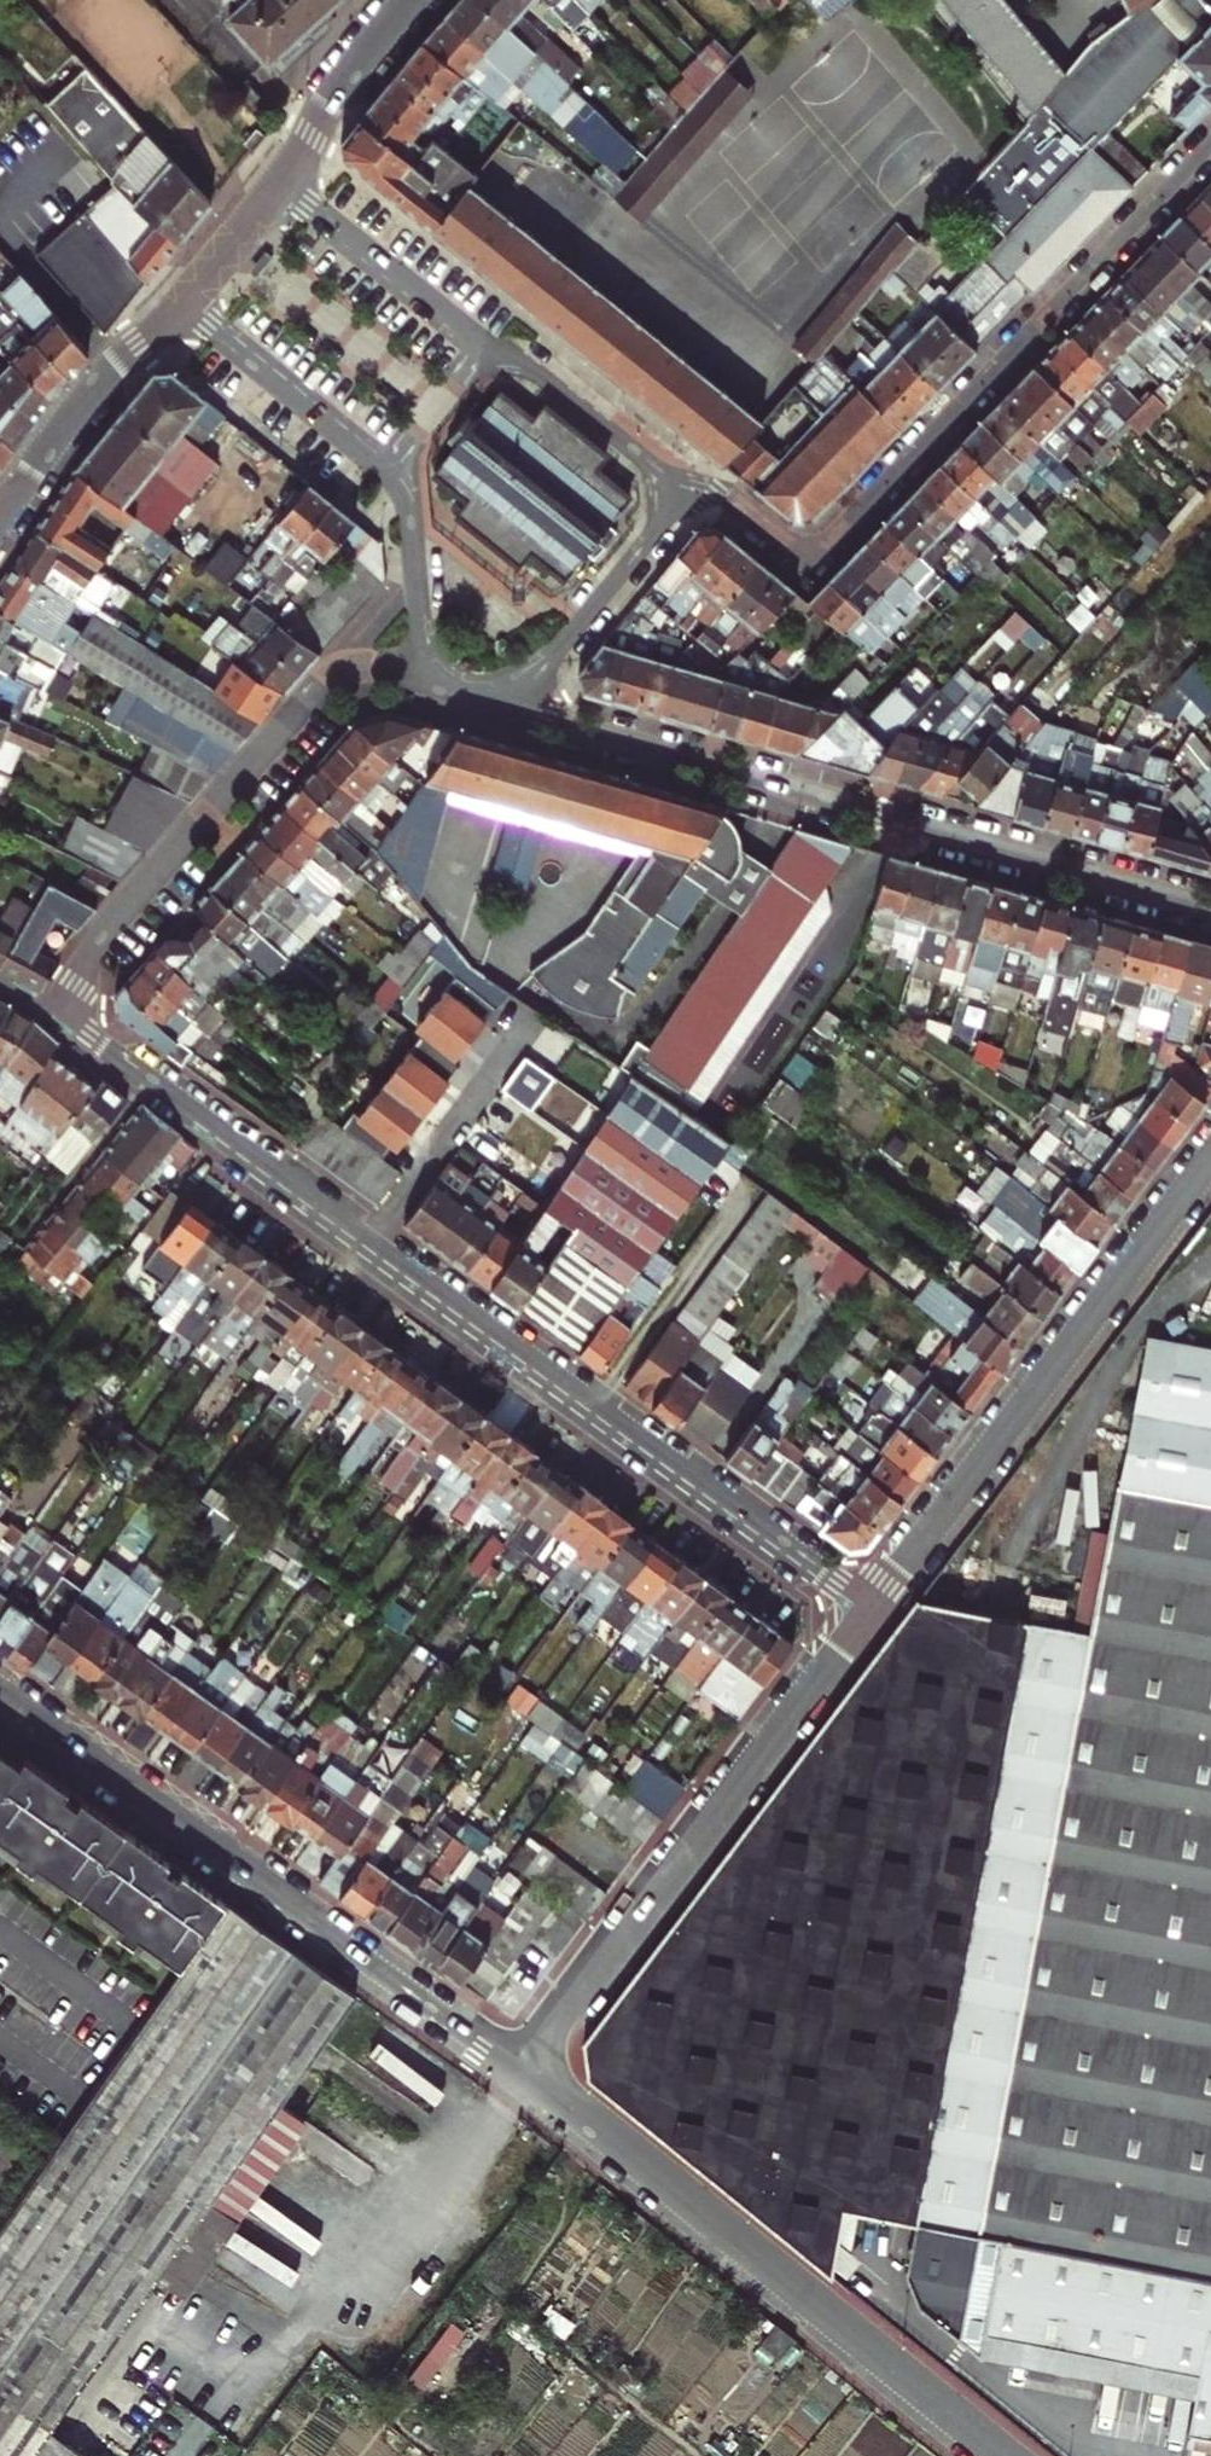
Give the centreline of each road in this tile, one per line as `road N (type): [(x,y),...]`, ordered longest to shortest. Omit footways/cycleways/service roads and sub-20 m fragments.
road 1 (residential): [(870,1612),(60,1015)]
road 2 (residential): [(664,478),(735,506),(794,550),(828,548),(1210,151)]
road 3 (residential): [(516,704),(1210,906)]
road 4 (residential): [(521,2065),(0,1692)]
road 5 (residential): [(521,2065),(1007,2455)]
road 6 (residential): [(521,2065),(870,1612)]
road 7 (residential): [(870,1612),(1210,1155)]
road 8 (residential): [(60,1015),(126,915),(332,676),(365,667),(428,678)]
road 9 (tertiary): [(183,304),(90,397),(0,516)]
road 10 (residential): [(516,704),(661,526),(670,497),(664,478)]
road 11 (residential): [(183,304),(383,471)]
road 12 (residential): [(481,343),(282,178)]
road 13 (residential): [(664,478),(540,373),(481,343)]
road 14 (tertiary): [(413,0),(282,178)]
road 15 (residential): [(383,471),(407,504),(428,678)]
road 16 (residential): [(383,471),(481,343)]
road 17 (tertiary): [(282,178),(183,304)]

